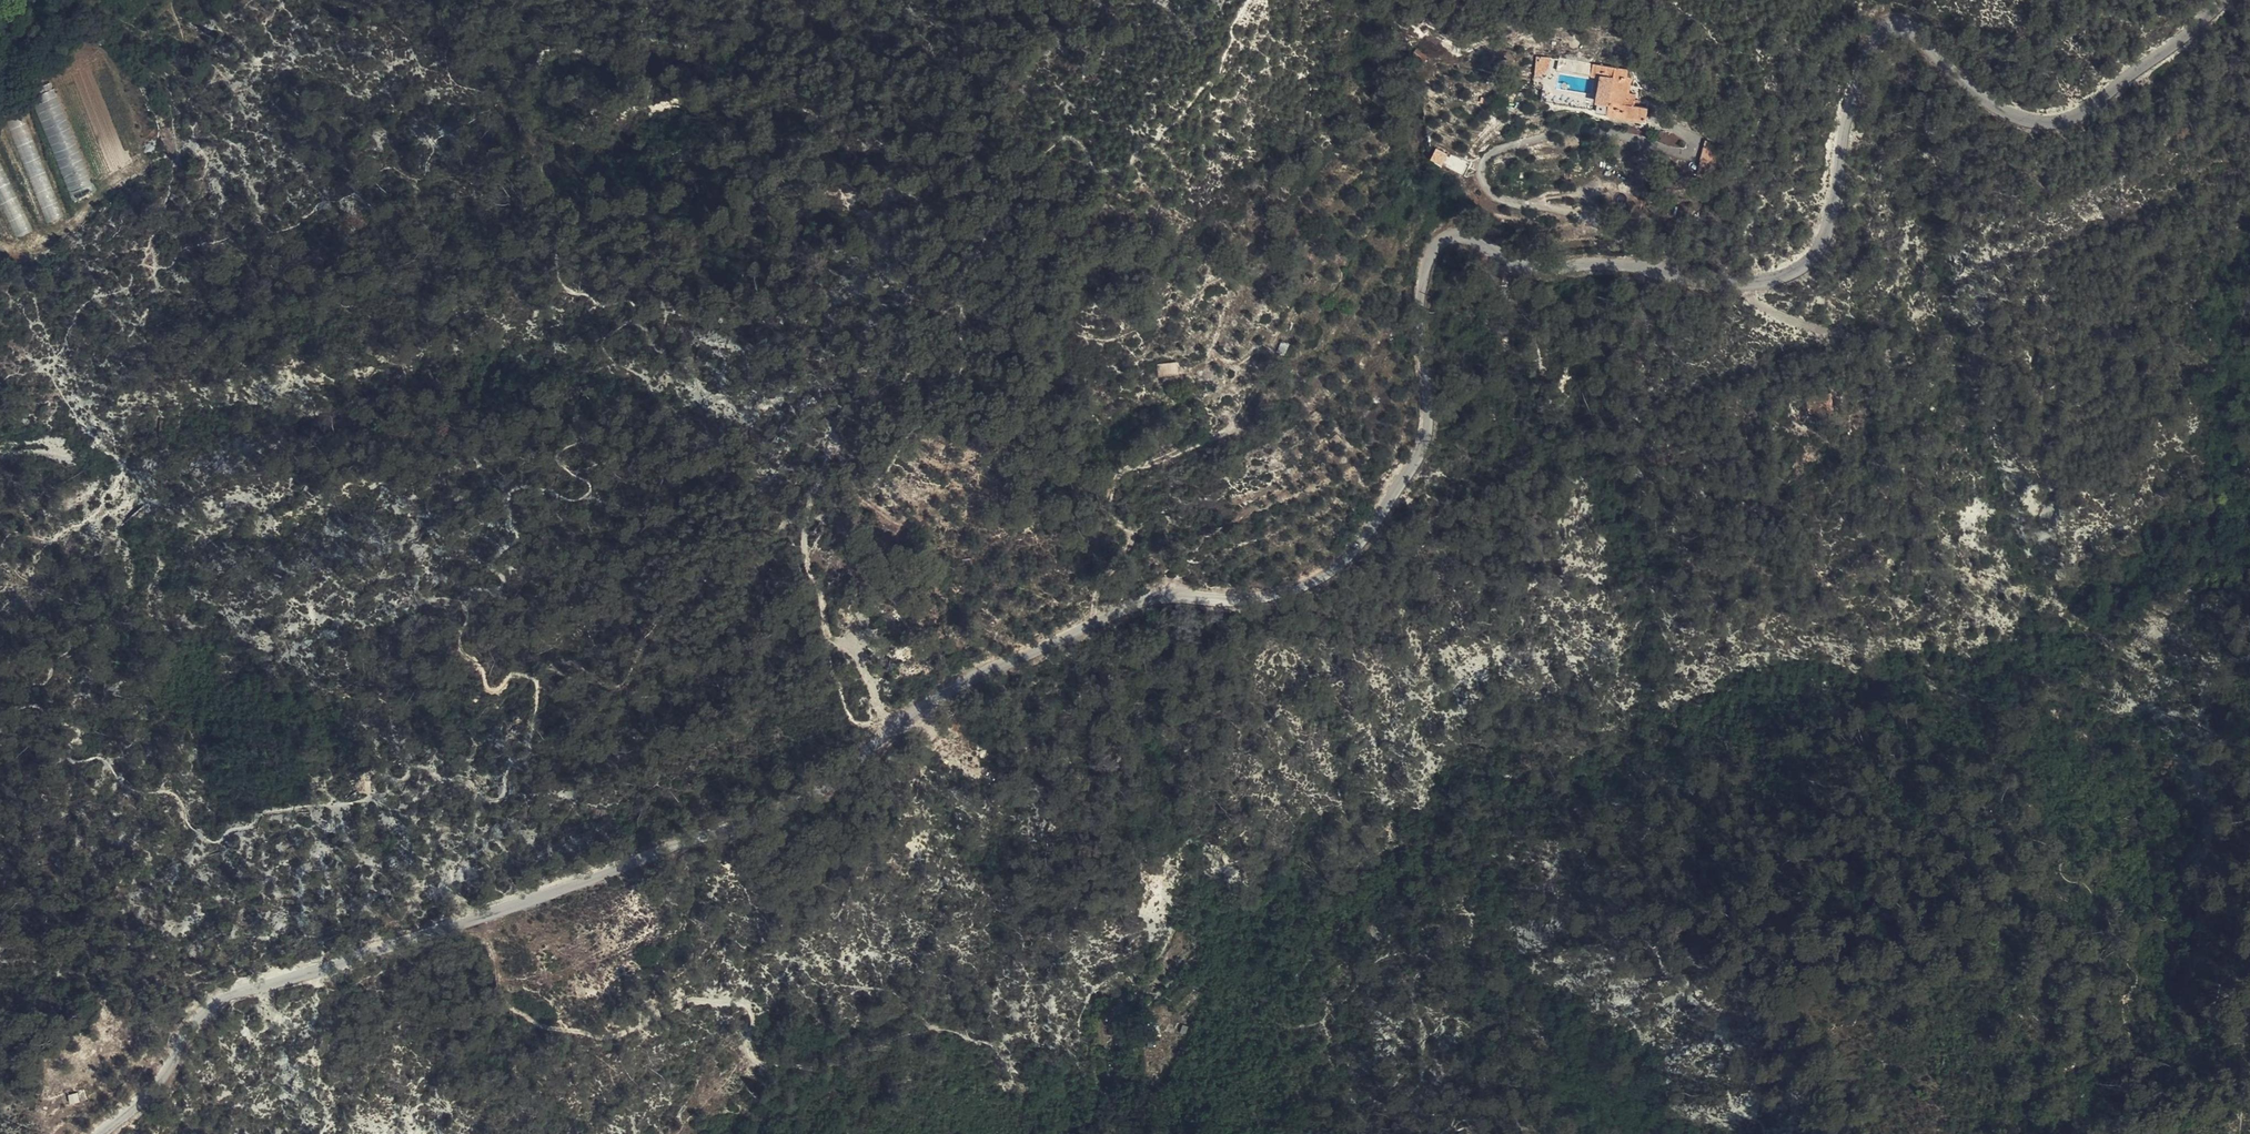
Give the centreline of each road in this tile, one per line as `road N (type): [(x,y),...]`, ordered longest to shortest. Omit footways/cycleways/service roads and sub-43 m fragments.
road 1 (unclassified): [(2223,0),(2097,104),(2057,121),(2019,114),(1890,21),(1866,33),(1839,142),(1830,226),(1807,263),(1755,286),(1634,270),(1514,265),(1478,243),(1455,240),(1425,270),(1434,415),(1410,476),(1344,566),(1311,585),(1249,599),(1150,600),(963,685),(888,733),(819,794),(230,995),(194,1019),(161,1080),(100,1133)]
road 2 (track): [(1094,627),(1106,576),(1096,487),(1224,434),(1285,346),(1183,376)]

